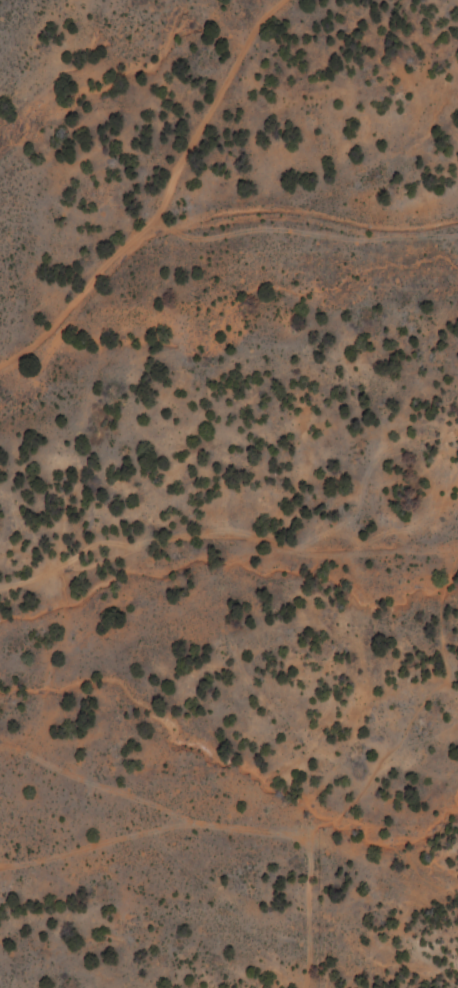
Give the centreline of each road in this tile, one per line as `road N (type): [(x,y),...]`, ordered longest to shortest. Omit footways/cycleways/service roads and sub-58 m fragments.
road 1 (track): [(0,367),(156,224),(257,25),(280,0)]

